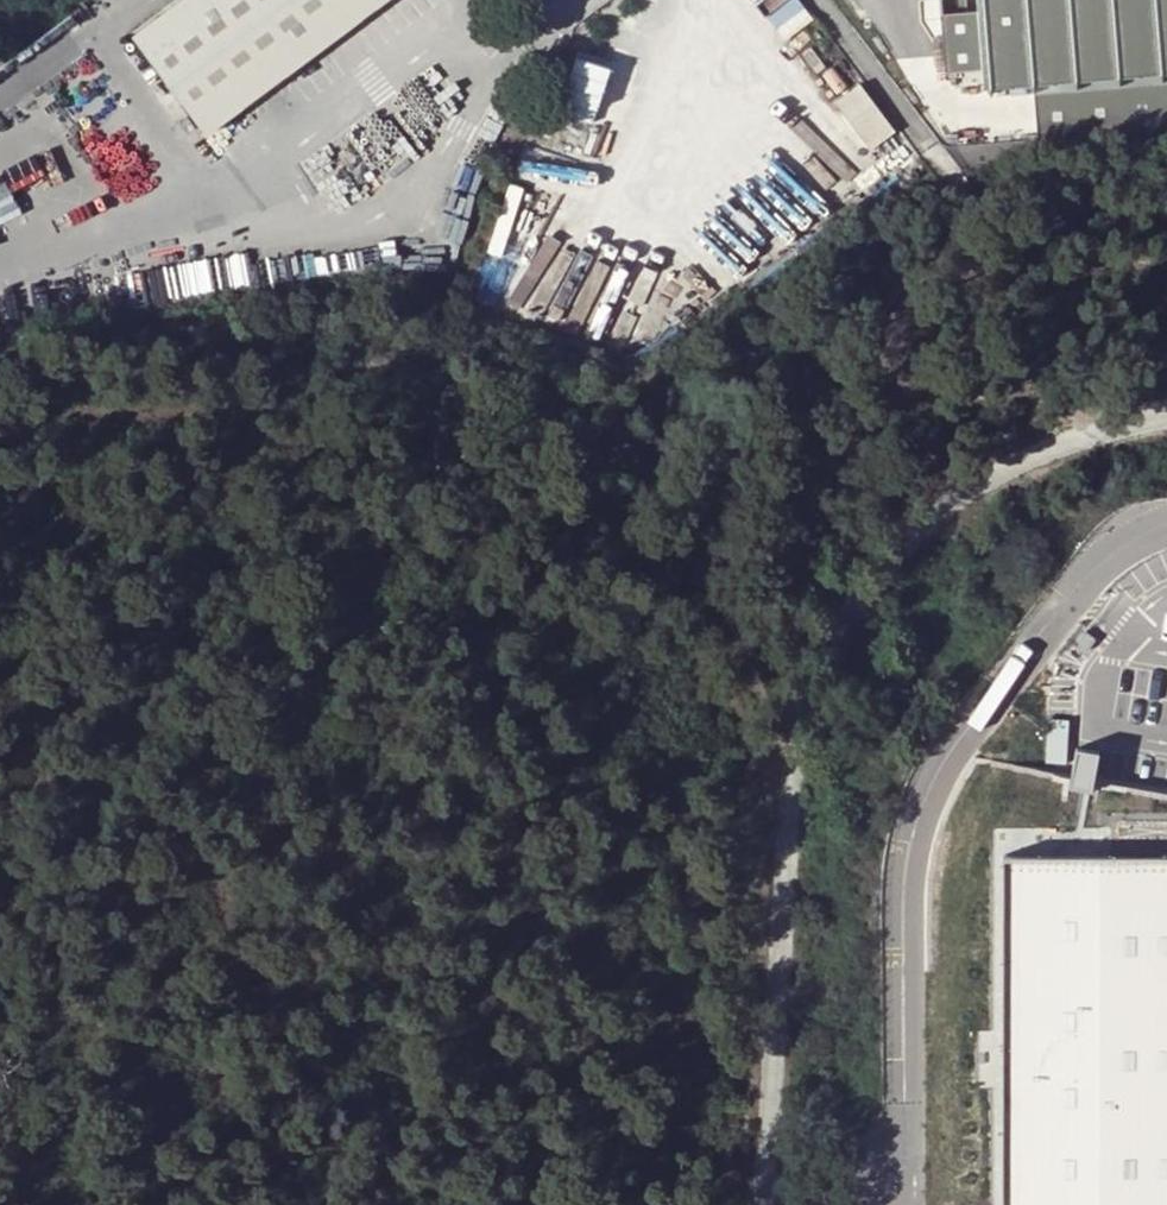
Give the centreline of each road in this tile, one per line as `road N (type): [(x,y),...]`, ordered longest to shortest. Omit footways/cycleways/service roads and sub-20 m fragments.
road 1 (track): [(912,124),(990,207),(1066,237),(1166,251)]
road 2 (unclassified): [(820,0),(912,124)]

